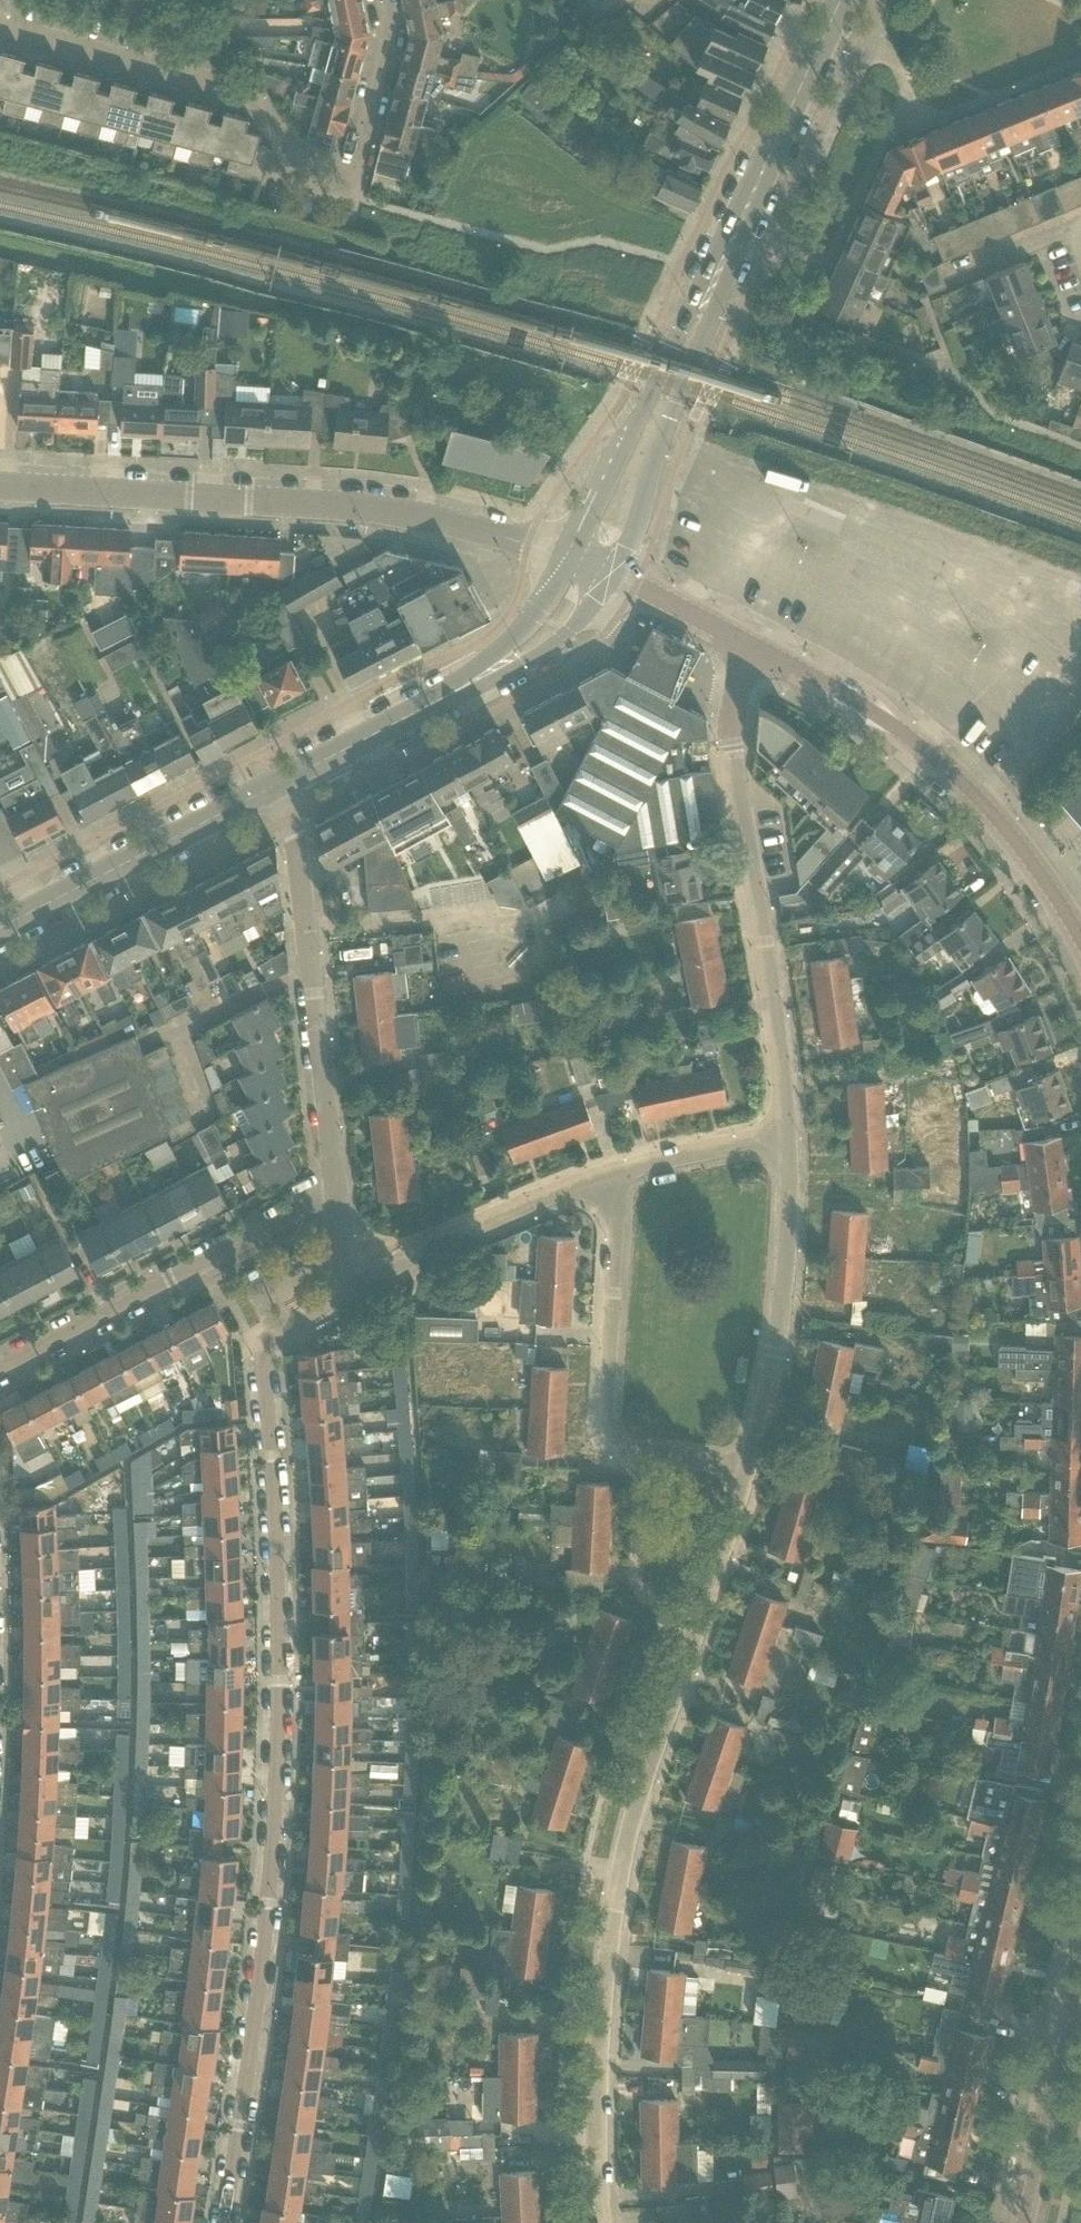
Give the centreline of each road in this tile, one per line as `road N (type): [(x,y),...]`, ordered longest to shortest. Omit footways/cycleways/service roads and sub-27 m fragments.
road 1 (residential): [(226,2222),(274,1910),(281,1631),(267,1358),(280,1340),(358,1297)]
road 2 (residential): [(600,2222),(598,2057),(619,1873),(653,1751),(752,1473)]
road 3 (tertiary): [(567,565),(426,520),(0,490)]
road 4 (residential): [(789,1139),(786,1068),(734,734),(751,652)]
road 5 (tertiary): [(1080,945),(990,812),(929,755),(857,706),(751,652)]
road 6 (residential): [(340,1204),(288,780)]
road 7 (residential): [(752,1473),(629,1457),(607,1426),(619,1178)]
road 8 (residential): [(344,195),(307,185),(258,103),(0,30)]
road 9 (residential): [(0,1376),(340,1204)]
road 10 (residential): [(752,1473),(786,1326),(789,1139)]
road 11 (secondary): [(607,581),(638,525),(651,467),(710,323),(717,275)]
road 12 (secondary): [(717,275),(689,314),(567,565)]
road 13 (secondary): [(0,928),(288,780)]
road 14 (secondary): [(717,275),(842,0)]
road 15 (residential): [(358,1297),(556,1200),(619,1178)]
road 16 (tertiary): [(1017,2222),(1080,1951)]
road 17 (residential): [(344,195),(387,38),(380,0)]
road 18 (secondary): [(288,780),(466,687)]
road 19 (secondary): [(466,687),(546,649),(607,581)]
road 20 (residential): [(619,1178),(789,1139)]
road 21 (tertiary): [(751,652),(607,581)]
road 22 (secondary): [(567,565),(539,613),(466,687)]

